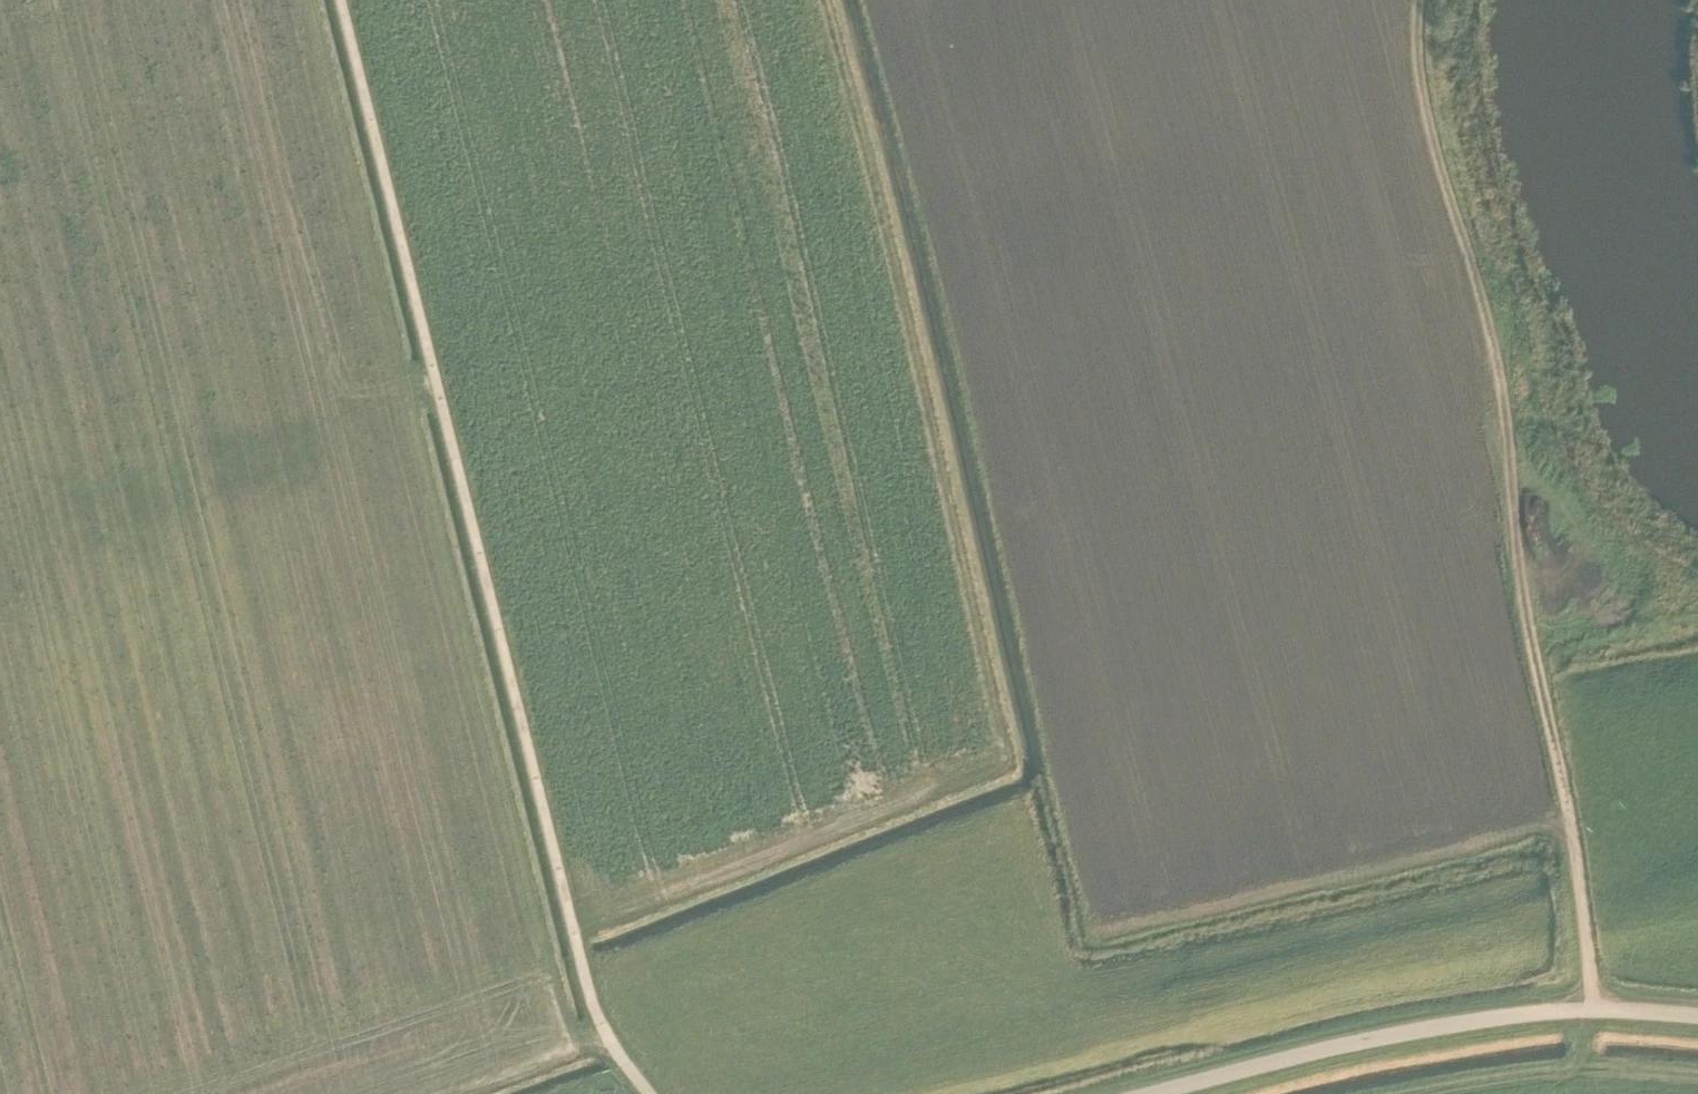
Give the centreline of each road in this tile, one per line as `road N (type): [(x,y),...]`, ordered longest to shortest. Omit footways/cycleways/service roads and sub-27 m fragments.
road 1 (unclassified): [(1146,1093),(1351,1038),(1472,1019),(1590,1006),(1697,1015)]

